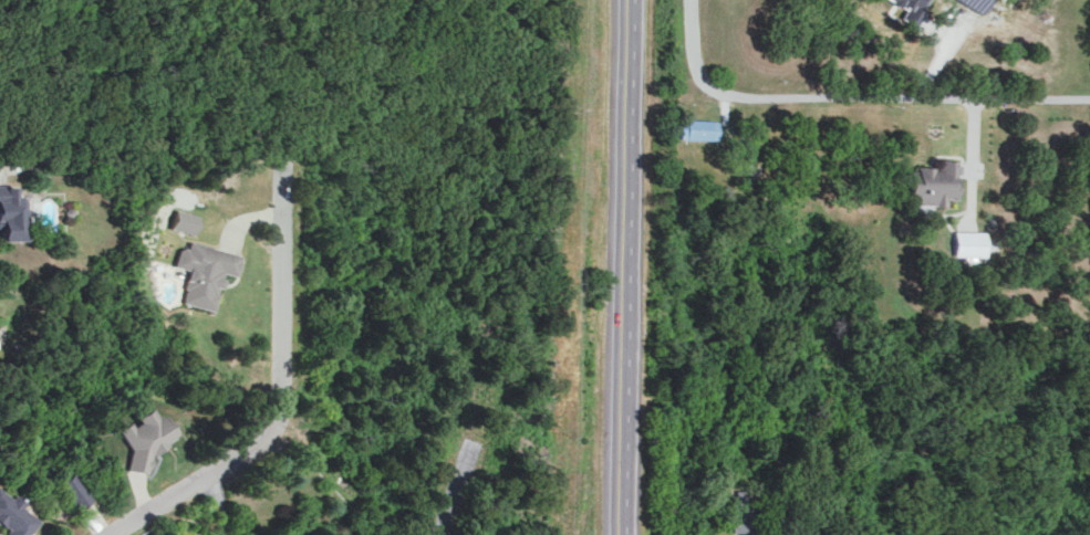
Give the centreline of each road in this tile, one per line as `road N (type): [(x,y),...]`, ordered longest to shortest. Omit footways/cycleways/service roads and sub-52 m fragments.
road 1 (primary): [(623,534),(636,0)]
road 2 (residential): [(688,0),(694,64),(710,88),(729,96),(1089,102)]
road 3 (residential): [(164,503),(264,443),(277,420),(280,186)]

